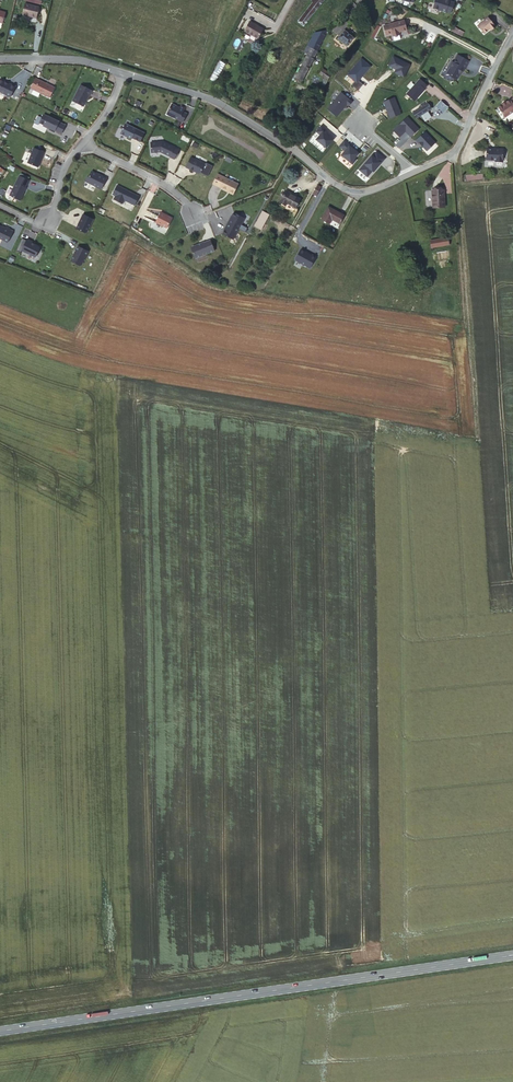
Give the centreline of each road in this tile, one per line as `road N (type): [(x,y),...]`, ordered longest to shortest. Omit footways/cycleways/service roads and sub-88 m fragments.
road 1 (primary): [(0,1030),(512,954)]
road 2 (residential): [(294,149),(208,98),(124,73)]
road 3 (residential): [(412,172),(457,152),(512,34)]
road 4 (track): [(457,152),(468,320)]
road 5 (residential): [(194,219),(173,189),(82,143)]
road 6 (residential): [(294,149),(355,194),(412,172)]
road 7 (residential): [(0,205),(31,219),(49,217),(66,163),(82,143)]
road 8 (residential): [(124,73),(75,59),(0,60)]
road 9 (residential): [(412,172),(354,122),(374,83)]

